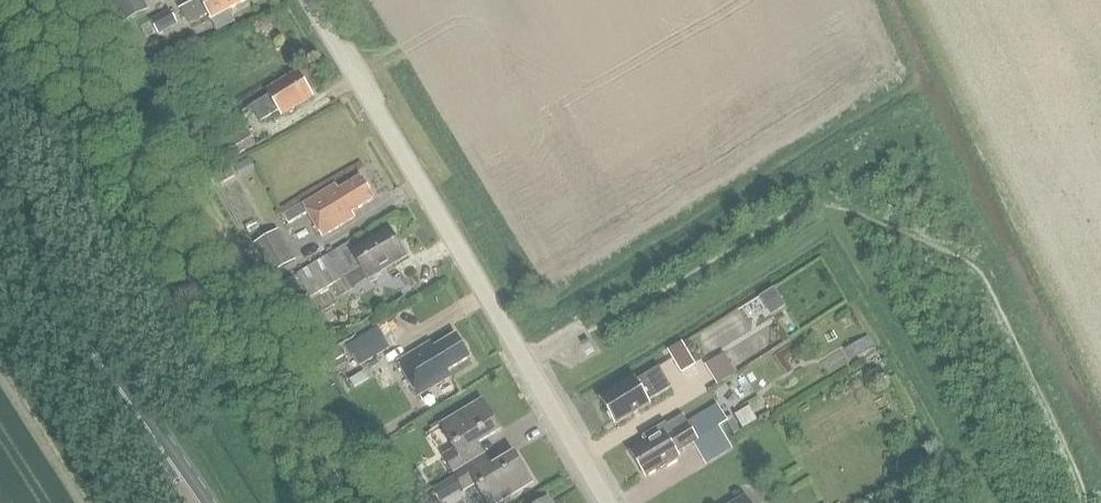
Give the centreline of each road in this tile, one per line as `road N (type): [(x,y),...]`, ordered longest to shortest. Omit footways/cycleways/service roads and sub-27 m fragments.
road 1 (unclassified): [(607,502),(309,0)]
road 2 (primary): [(191,502),(0,206)]

